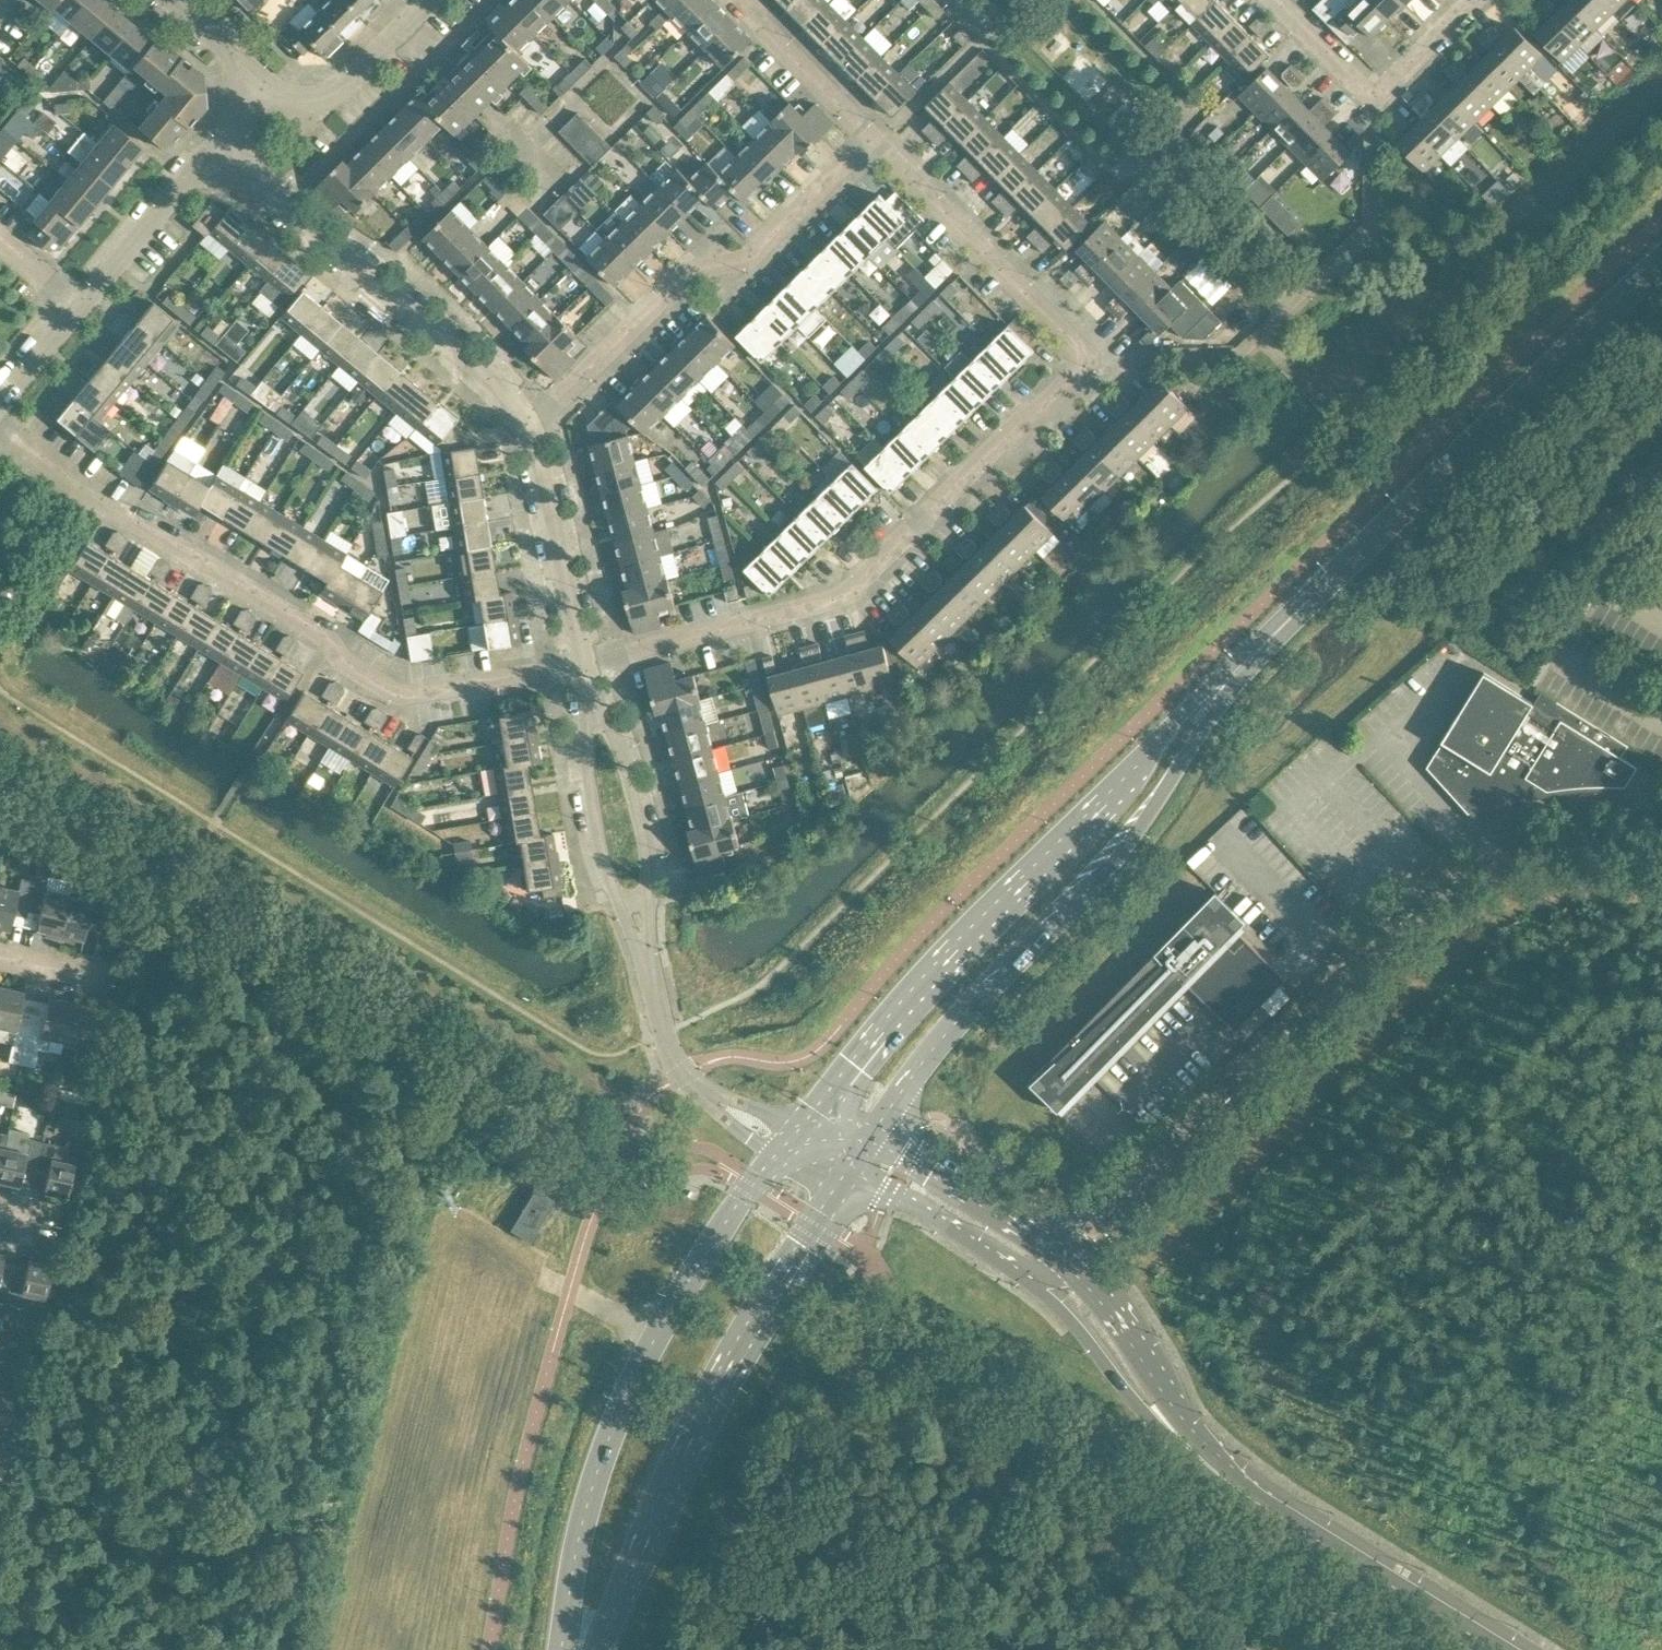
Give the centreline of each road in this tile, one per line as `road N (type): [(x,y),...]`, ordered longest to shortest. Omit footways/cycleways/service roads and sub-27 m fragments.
road 1 (residential): [(584,662),(843,598),(1080,377),(1079,338),(877,133)]
road 2 (residential): [(584,662),(399,694),(345,662),(327,637),(0,435)]
road 3 (secondary): [(1225,683),(1182,716),(987,916),(803,1122)]
road 4 (secondary): [(1661,262),(1225,683)]
road 5 (secondary): [(870,1143),(909,1082),(975,1005),(1115,861),(1225,683)]
road 6 (unclassified): [(1414,1649),(921,1341)]
road 7 (unclassified): [(1661,853),(1561,850),(1494,870),(1439,901),(1188,1142)]
road 8 (secondary): [(777,1155),(690,1281),(602,1458),(572,1565),(567,1649)]
road 9 (secondary): [(601,1649),(705,1417),(846,1179)]
road 10 (residential): [(533,428),(686,274),(746,259),(877,133)]
road 11 (residential): [(533,428),(218,149)]
road 12 (tertiary): [(1503,1649),(1301,1529),(1190,1427)]
road 13 (residential): [(1483,0),(1395,85),(1372,92),(1346,81),(1269,0)]
road 14 (residential): [(592,702),(587,769),(600,854),(646,953)]
road 15 (residential): [(646,953),(645,843),(624,762),(592,702)]
road 16 (residential): [(584,662),(533,428)]
road 17 (residential): [(253,76),(282,95),(319,97),(429,0)]
road 18 (tertiary): [(1029,1282),(1190,1427)]
road 19 (residential): [(74,307),(185,175),(218,149)]
road 20 (tertiary): [(846,1179),(888,1192),(1029,1282)]
road 21 (tertiary): [(1190,1427),(1078,1266)]
road 22 (unclassified): [(1188,1142),(1103,1209),(1028,1233)]
road 23 (residential): [(877,133),(747,0)]
road 24 (tertiary): [(1028,1233),(908,1156),(870,1143)]
road 25 (unclassified): [(1078,1266),(1149,1208),(1188,1142)]
road 26 (residential): [(681,1073),(646,953)]

